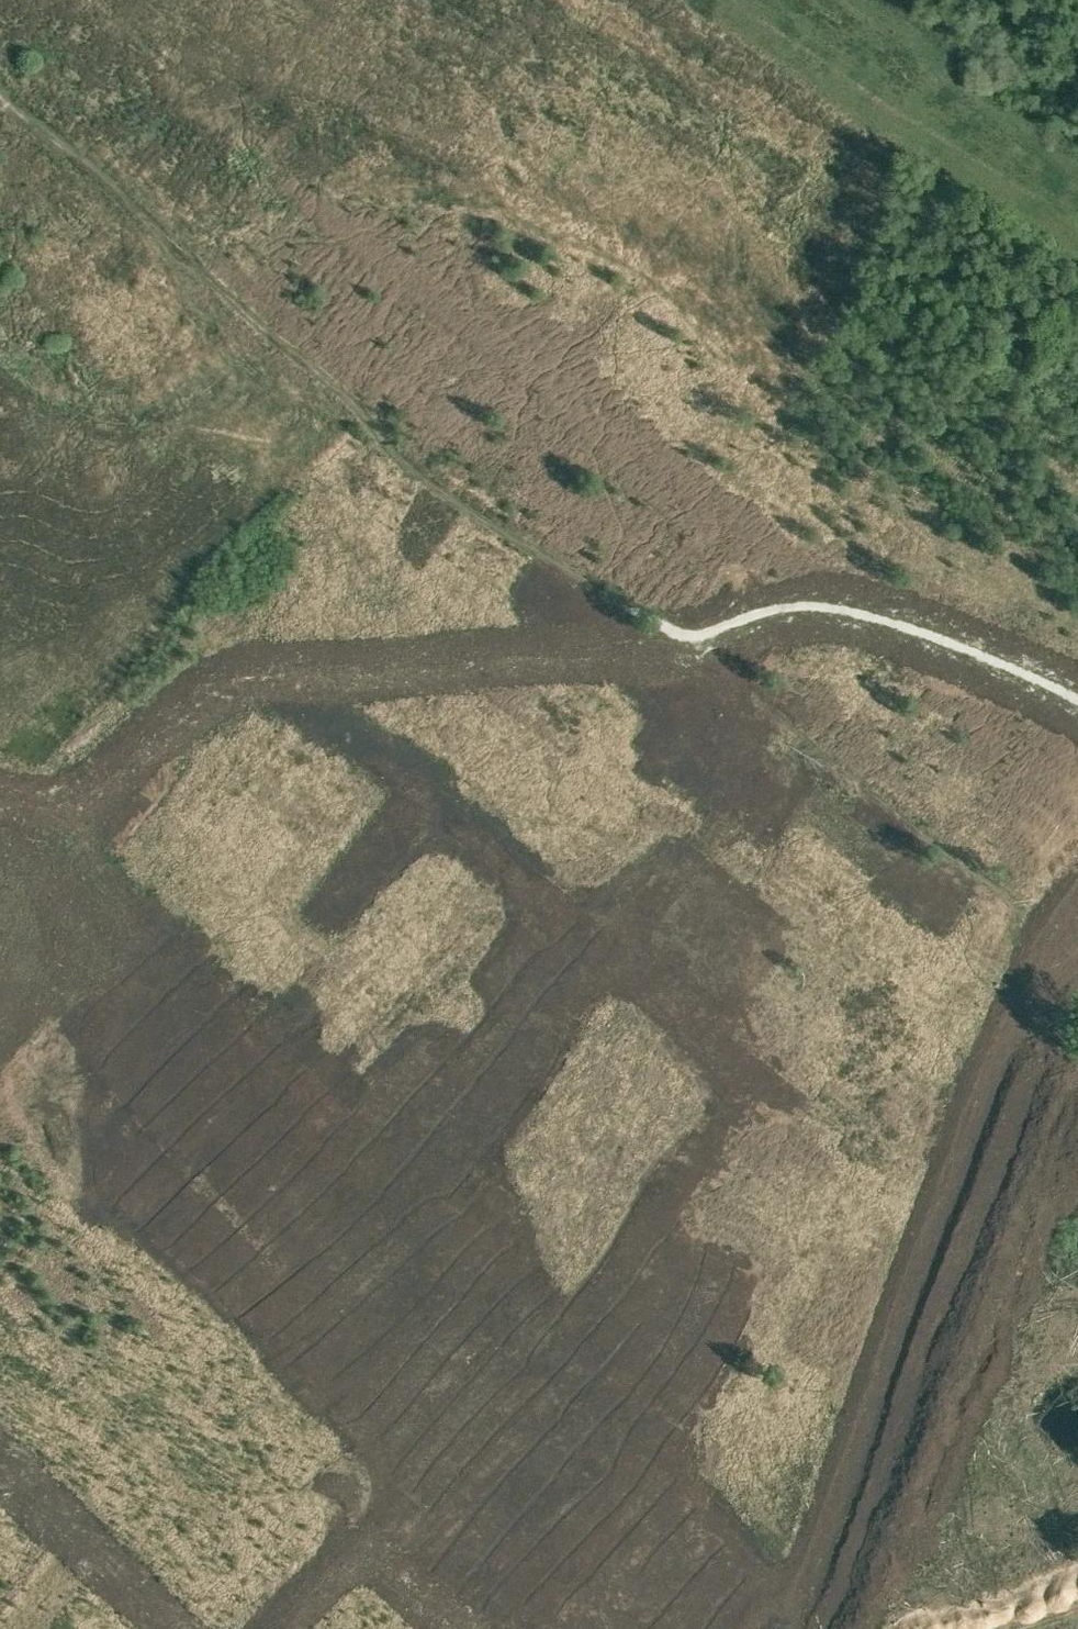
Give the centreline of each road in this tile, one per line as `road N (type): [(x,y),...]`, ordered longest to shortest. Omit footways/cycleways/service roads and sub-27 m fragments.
road 1 (track): [(1077,697),(930,633),(841,609),(794,604),(703,635),(677,634),(500,533),(408,465),(359,412),(0,100)]
road 2 (track): [(943,1628),(1077,1593)]

